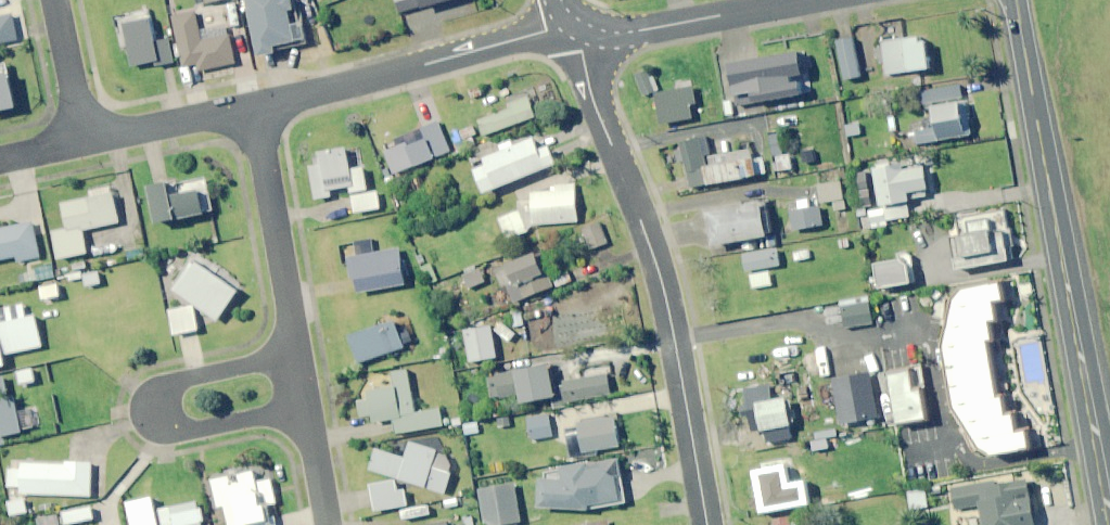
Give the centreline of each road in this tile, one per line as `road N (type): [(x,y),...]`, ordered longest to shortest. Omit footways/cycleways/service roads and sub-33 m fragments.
road 1 (primary): [(1015,0),(1109,520)]
road 2 (residential): [(706,524),(672,329),(642,219),(592,91),(583,26)]
road 3 (residential): [(249,108),(583,26)]
road 4 (residential): [(303,408),(186,432),(159,425),(153,415),(152,404),(168,383),(293,356)]
road 5 (residential): [(249,108),(293,356)]
road 6 (residential): [(583,26),(643,30),(801,0)]
road 7 (residential): [(83,144),(249,108)]
road 8 (residential): [(83,144),(53,0)]

